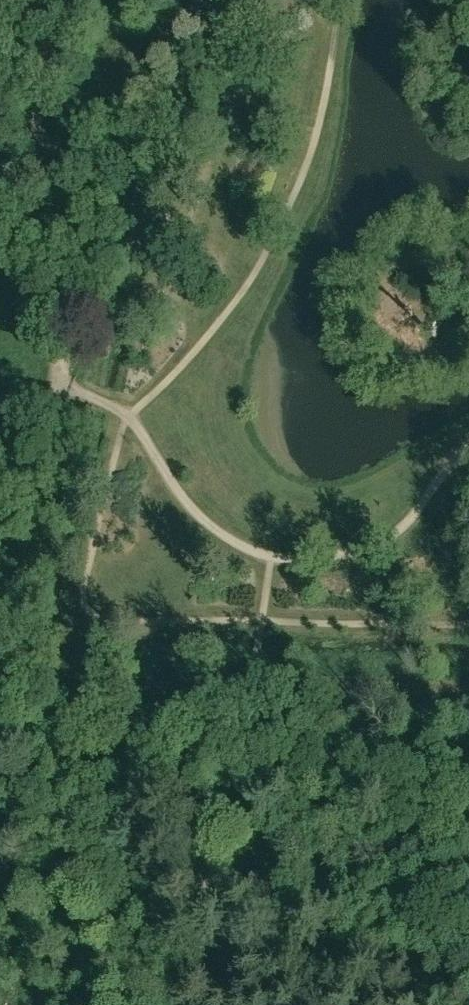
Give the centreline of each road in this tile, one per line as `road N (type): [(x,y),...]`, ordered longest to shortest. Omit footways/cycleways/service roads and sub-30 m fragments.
road 1 (track): [(341,0),(327,91),(276,233),(192,350),(155,397),(125,416),(60,383),(41,419),(0,451)]
road 2 (track): [(468,686),(413,693),(170,682),(73,701),(0,629)]
road 3 (track): [(125,416),(183,505),(247,548),(274,556),(334,557),(405,528),(468,448)]
road 4 (track): [(68,0),(39,91),(31,206),(60,383)]

